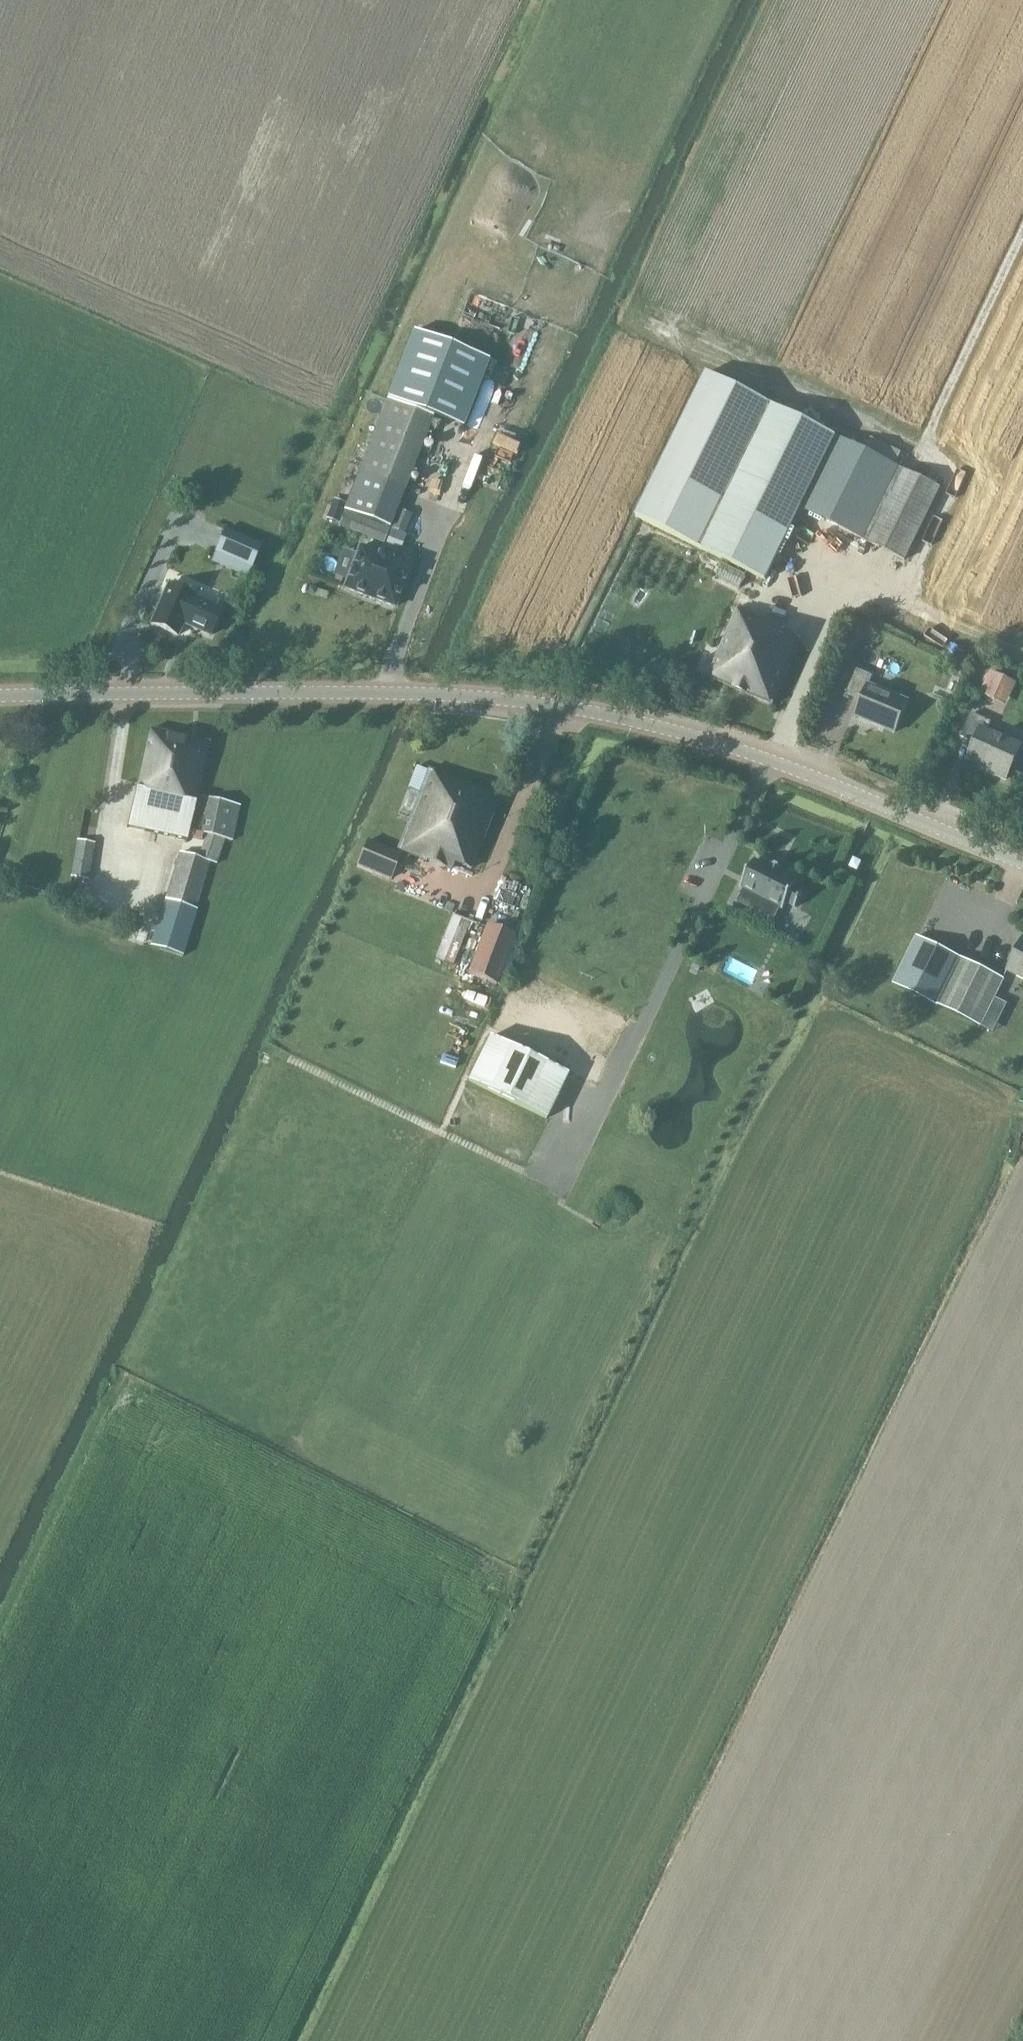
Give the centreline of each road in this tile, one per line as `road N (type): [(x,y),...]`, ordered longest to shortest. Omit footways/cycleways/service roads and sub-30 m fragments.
road 1 (tertiary): [(1022,861),(746,751),(517,701),(0,701)]

